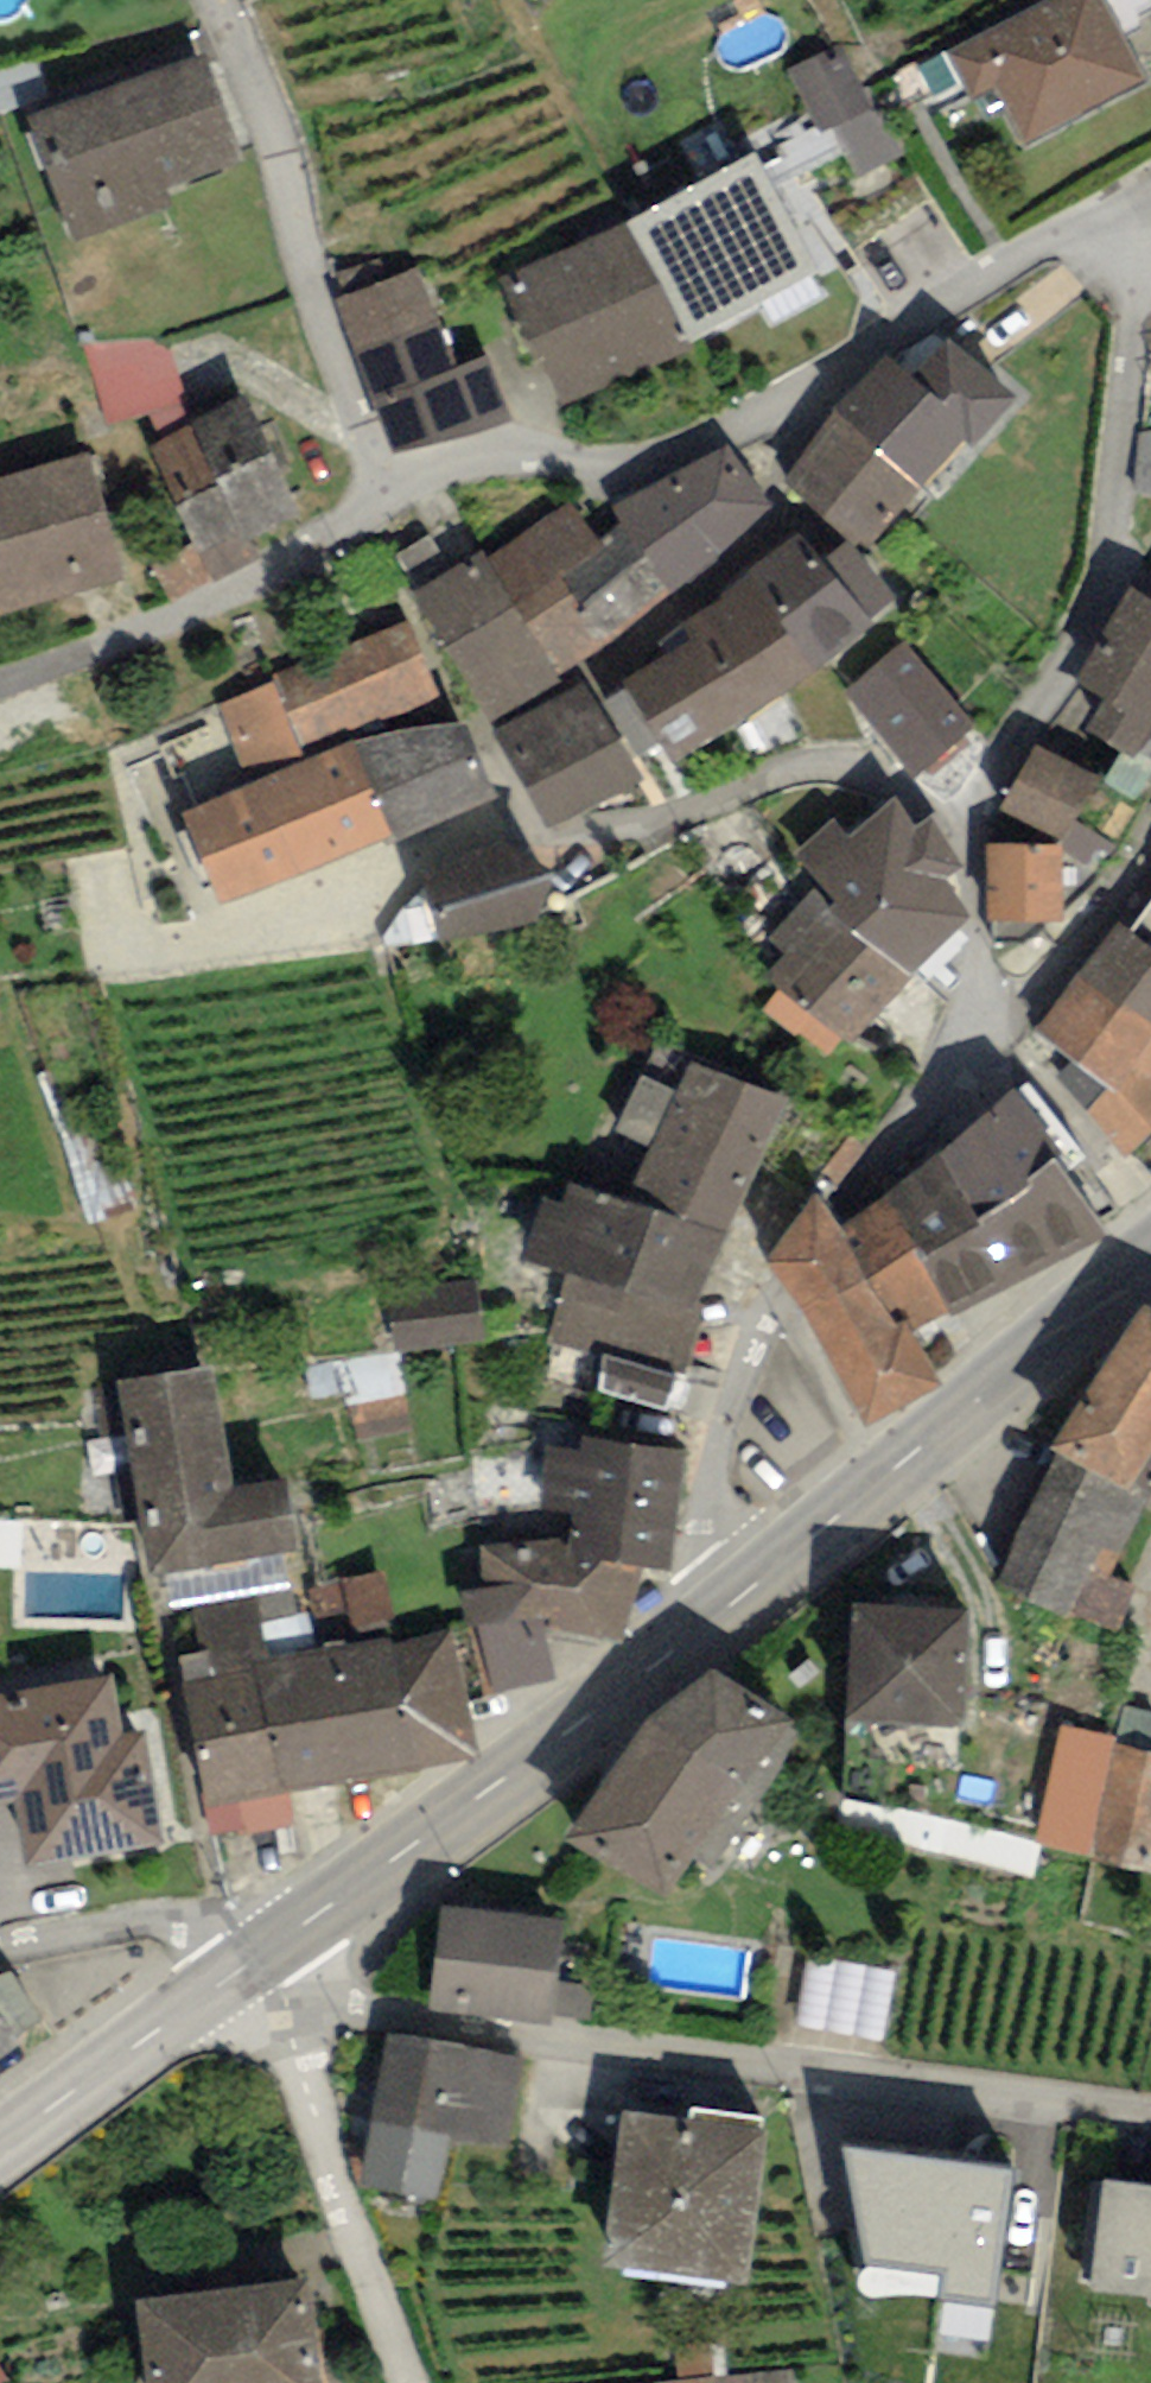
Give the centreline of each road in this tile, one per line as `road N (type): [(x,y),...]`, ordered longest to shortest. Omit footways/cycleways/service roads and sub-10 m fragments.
road 1 (residential): [(1131,195),(753,408),(634,448),(510,453),(382,506),(161,625),(0,684)]
road 2 (residential): [(687,1637),(716,1439),(763,1227),(784,1189),(993,1002),(974,891),(969,795),(1020,722),(1110,555)]
road 3 (residential): [(282,1988),(399,2021),(1150,2119)]
road 4 (primary): [(687,1637),(1150,1252)]
road 5 (primary): [(256,1955),(687,1637)]
road 6 (residential): [(282,1988),(415,2382)]
road 7 (residential): [(1110,555),(1131,195)]
road 8 (primary): [(0,2143),(256,1955)]
road 9 (residential): [(0,1943),(132,1921),(172,1924),(256,1955)]

